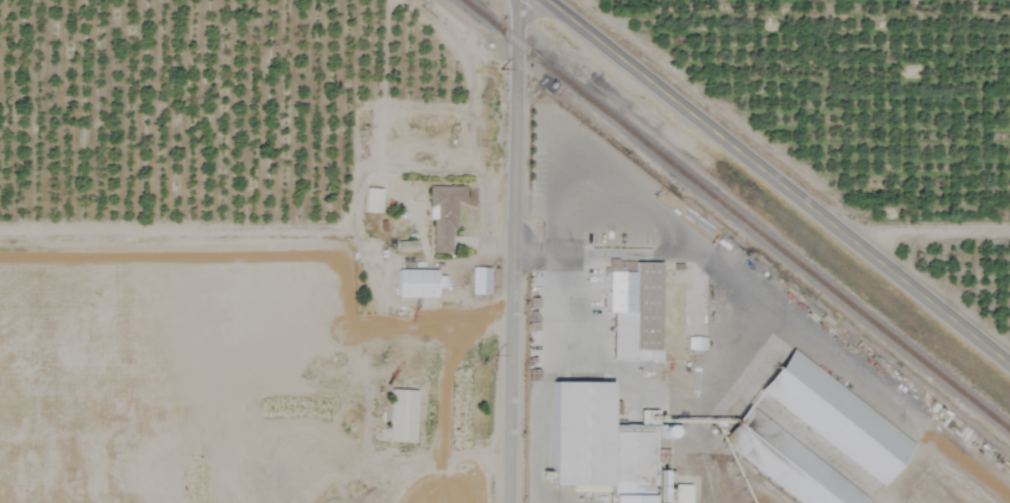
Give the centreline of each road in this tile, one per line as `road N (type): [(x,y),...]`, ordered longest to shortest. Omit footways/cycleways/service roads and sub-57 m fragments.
road 1 (primary): [(545,0),(1009,366)]
road 2 (residential): [(508,502),(516,0)]
road 3 (residential): [(840,232),(1009,232)]

